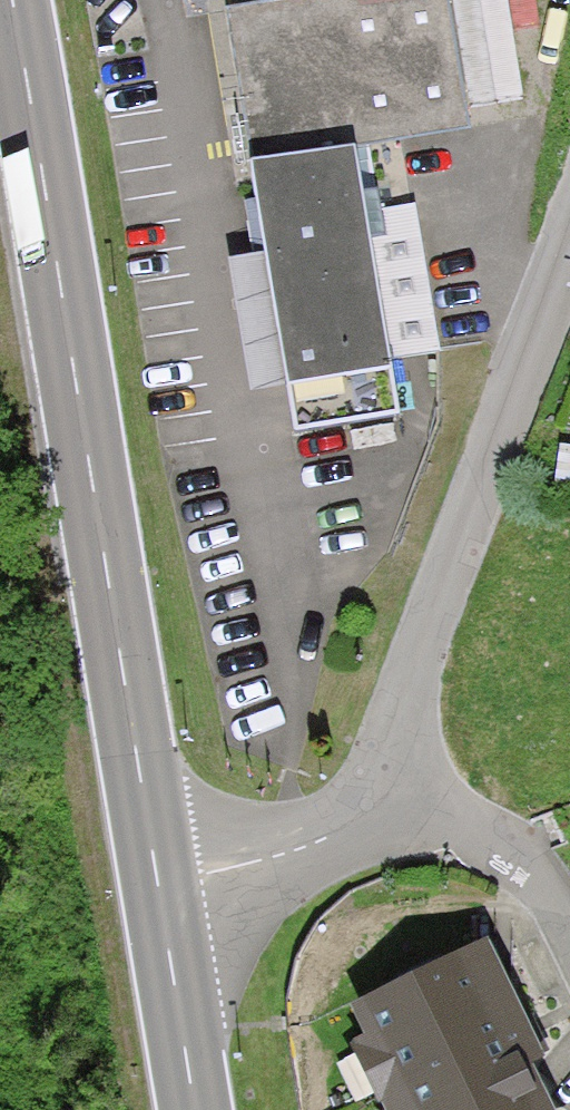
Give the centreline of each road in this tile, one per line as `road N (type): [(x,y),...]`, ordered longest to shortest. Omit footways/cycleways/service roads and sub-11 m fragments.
road 1 (primary): [(11,0),(158,884)]
road 2 (residential): [(569,203),(378,775)]
road 3 (residential): [(378,775),(342,830),(288,854),(158,884)]
road 4 (residential): [(378,775),(497,838),(550,894),(569,936)]
road 5 (primary): [(158,884),(196,1109)]

